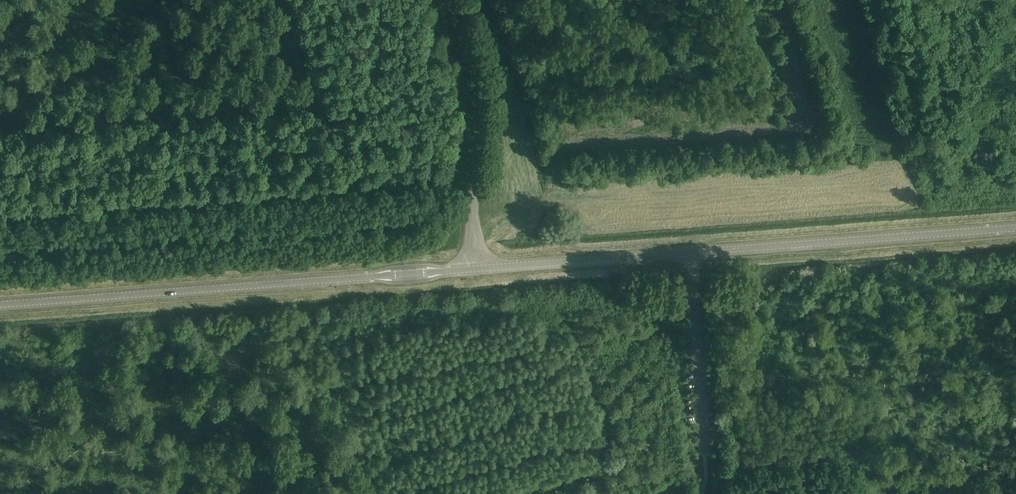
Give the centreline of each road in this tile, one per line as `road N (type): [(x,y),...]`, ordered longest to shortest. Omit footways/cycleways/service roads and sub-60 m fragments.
road 1 (tertiary): [(0,305),(475,271)]
road 2 (tertiary): [(692,252),(1015,227)]
road 3 (unclassified): [(475,271),(482,91),(455,0)]
road 4 (tertiary): [(475,271),(692,252)]
road 5 (unclassified): [(692,252),(704,454)]

